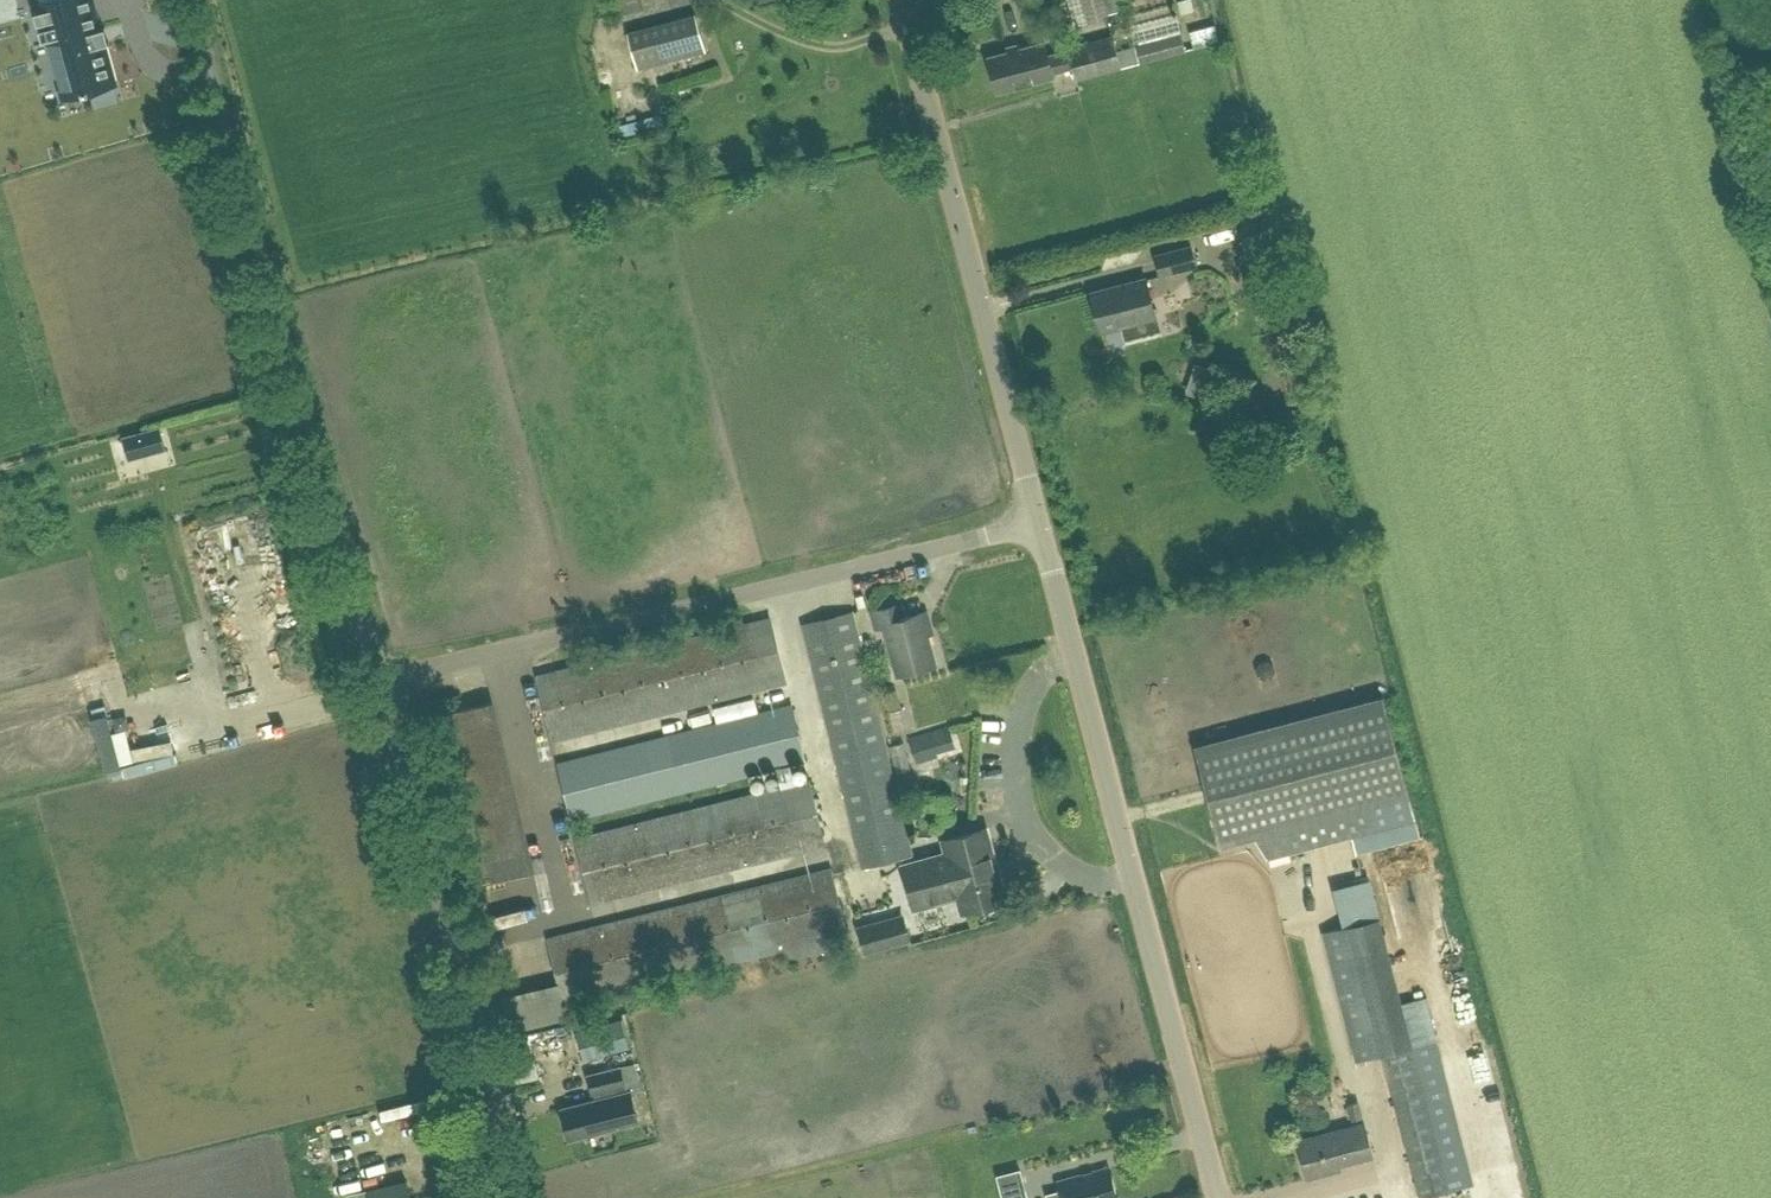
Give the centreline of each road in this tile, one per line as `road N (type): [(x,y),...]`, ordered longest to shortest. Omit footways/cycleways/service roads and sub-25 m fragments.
road 1 (unclassified): [(380,680),(192,0)]
road 2 (unclassified): [(1220,1197),(1042,523)]
road 3 (unclassified): [(380,680),(1042,523)]
road 4 (unclassified): [(1042,523),(903,0)]
road 5 (unclassified): [(522,1197),(380,680)]

